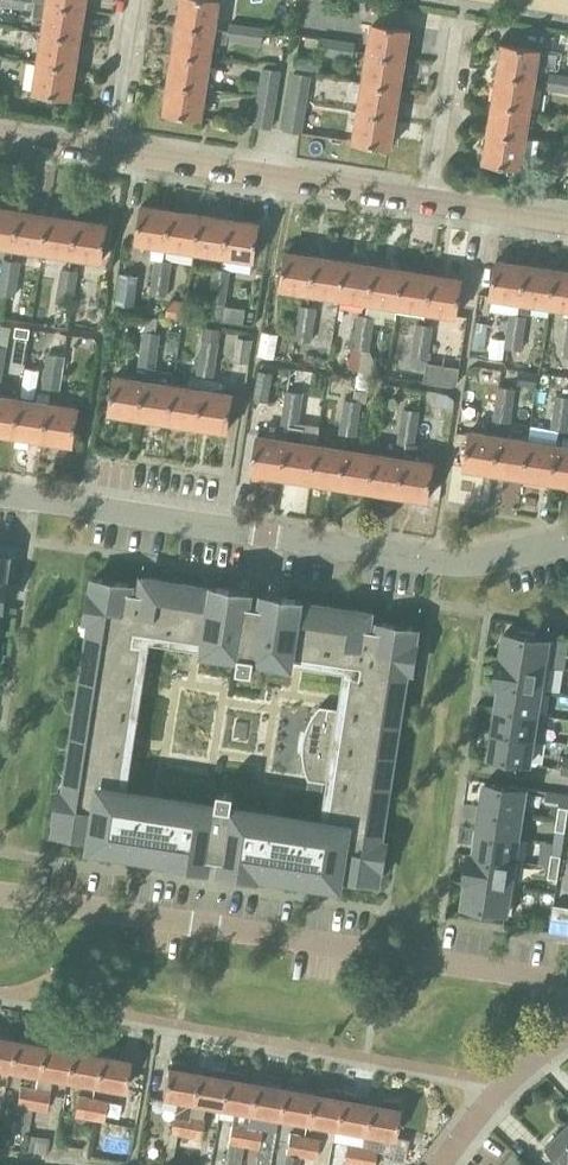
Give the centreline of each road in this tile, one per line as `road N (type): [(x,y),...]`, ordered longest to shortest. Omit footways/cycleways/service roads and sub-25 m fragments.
road 1 (residential): [(567,986),(0,895)]
road 2 (residential): [(567,544),(441,563),(0,495)]
road 3 (residential): [(508,1083),(116,1013),(86,980),(59,976),(29,993),(0,992)]
road 4 (residential): [(432,204),(115,153)]
road 5 (residential): [(432,204),(460,0)]
road 6 (residential): [(115,153),(137,0)]
road 7 (residential): [(567,224),(432,204)]

